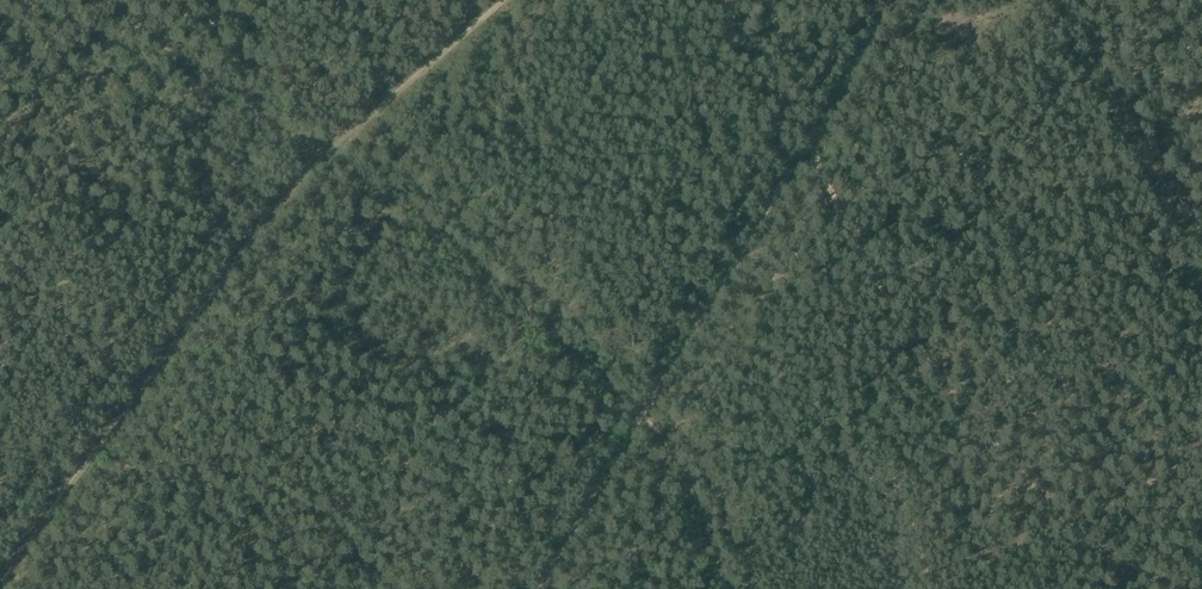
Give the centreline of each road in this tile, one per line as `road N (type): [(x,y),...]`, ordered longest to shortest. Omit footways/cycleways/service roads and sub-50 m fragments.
road 1 (track): [(726,588),(672,450),(566,336),(116,0)]
road 2 (track): [(499,0),(310,171),(0,587)]

